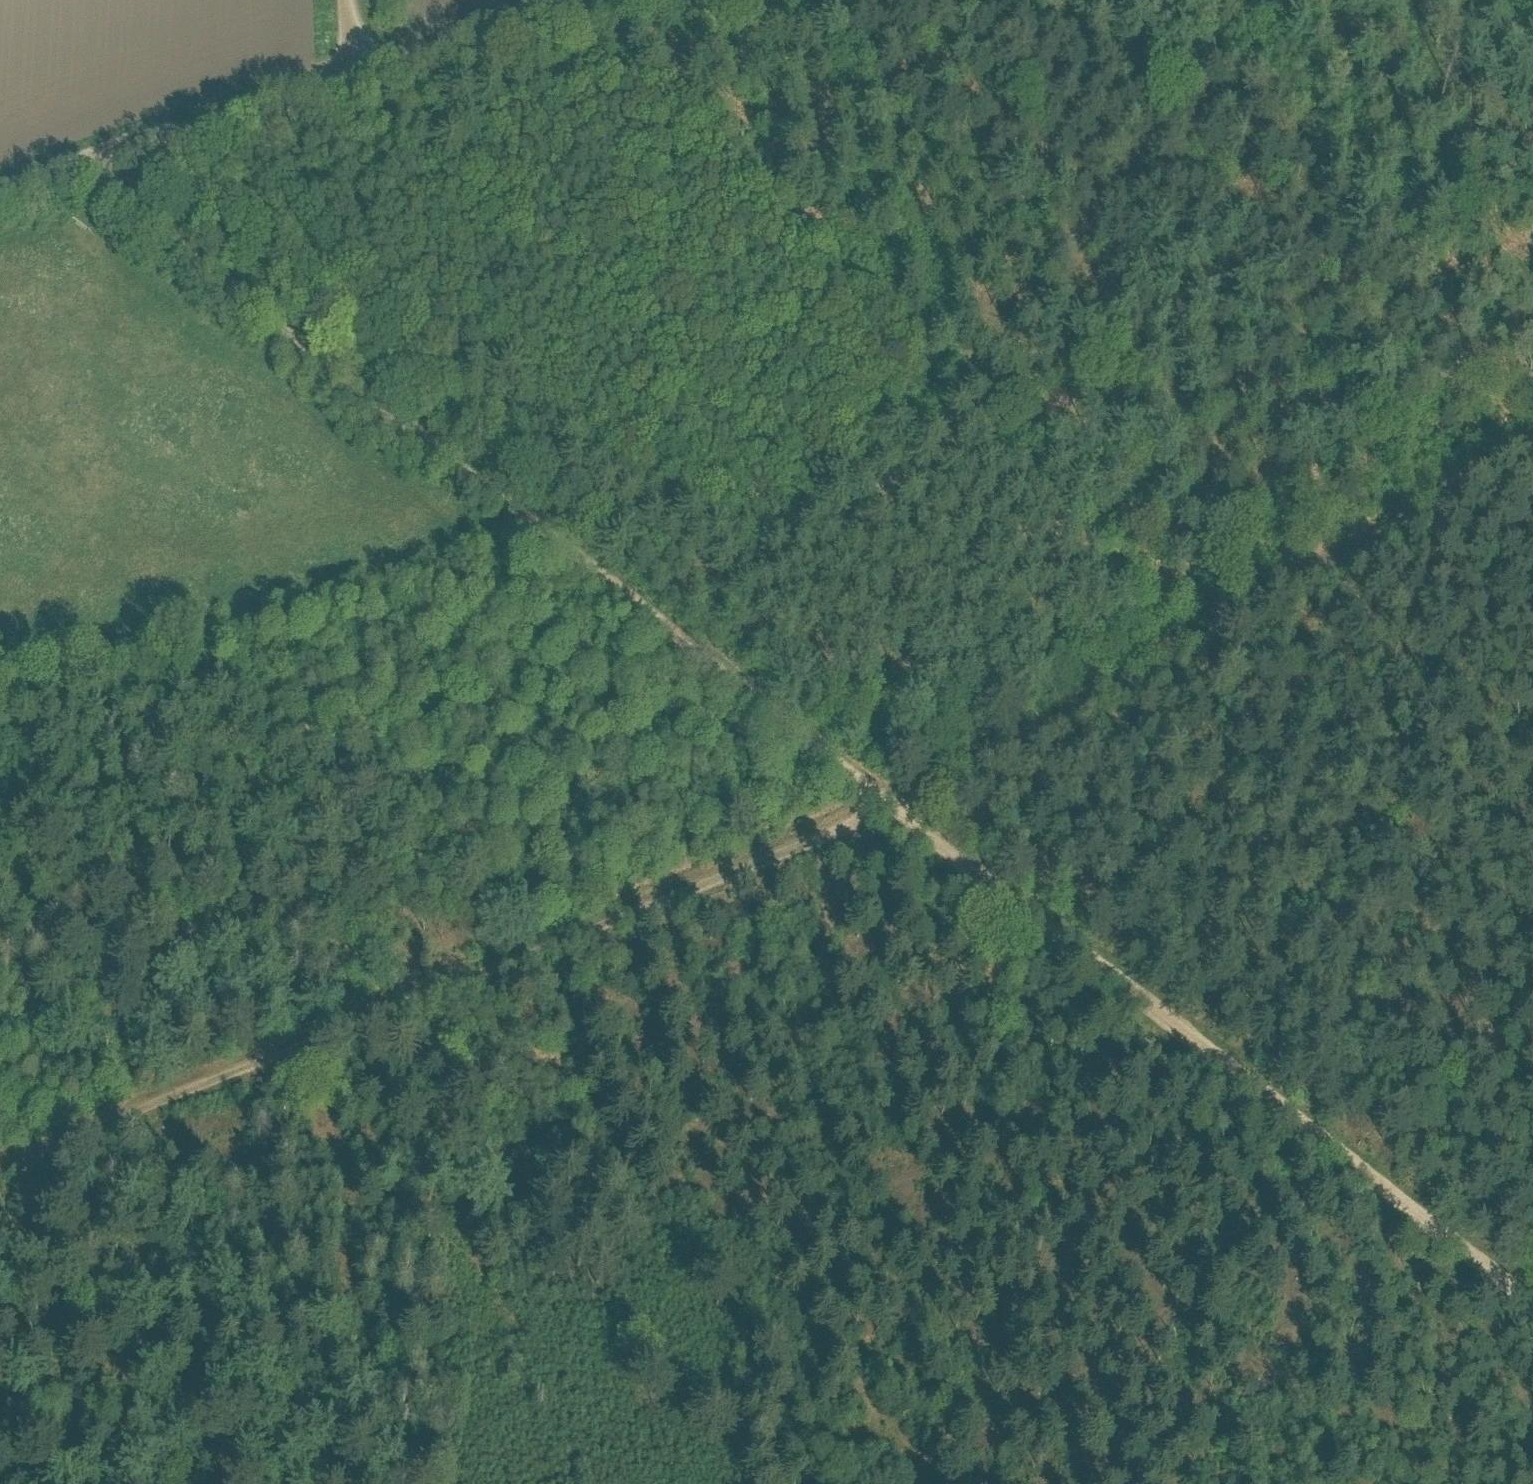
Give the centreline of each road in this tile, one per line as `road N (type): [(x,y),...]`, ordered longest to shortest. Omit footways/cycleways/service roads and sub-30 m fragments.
road 1 (track): [(0,1160),(892,806)]
road 2 (track): [(892,806),(146,224)]
road 3 (track): [(1532,1304),(892,806)]
road 4 (track): [(1532,445),(892,806)]
road 5 (track): [(150,140),(568,0)]
road 6 (track): [(146,224),(88,164),(150,140)]

